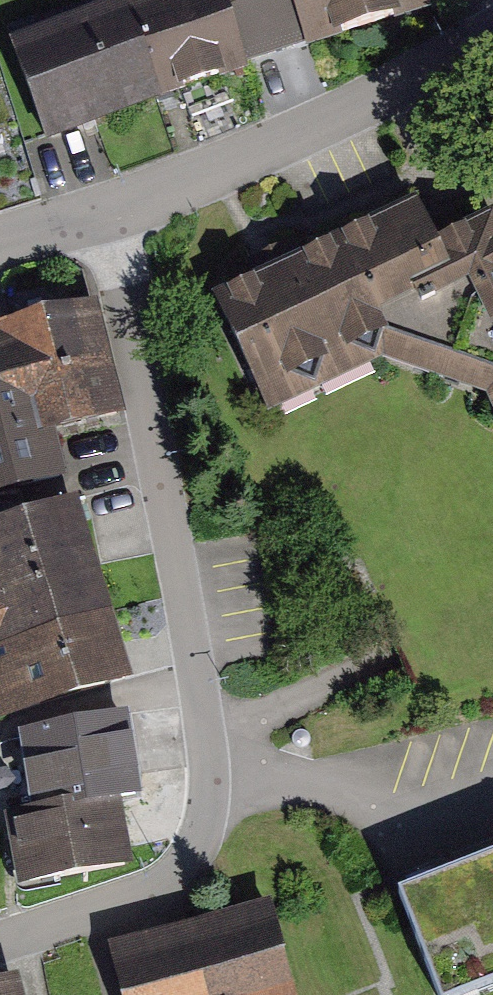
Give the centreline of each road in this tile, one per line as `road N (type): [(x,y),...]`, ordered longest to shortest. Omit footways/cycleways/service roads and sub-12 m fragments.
road 1 (residential): [(0,944),(164,885),(200,843),(210,783),(108,210)]
road 2 (residential): [(492,35),(348,111),(108,210)]

